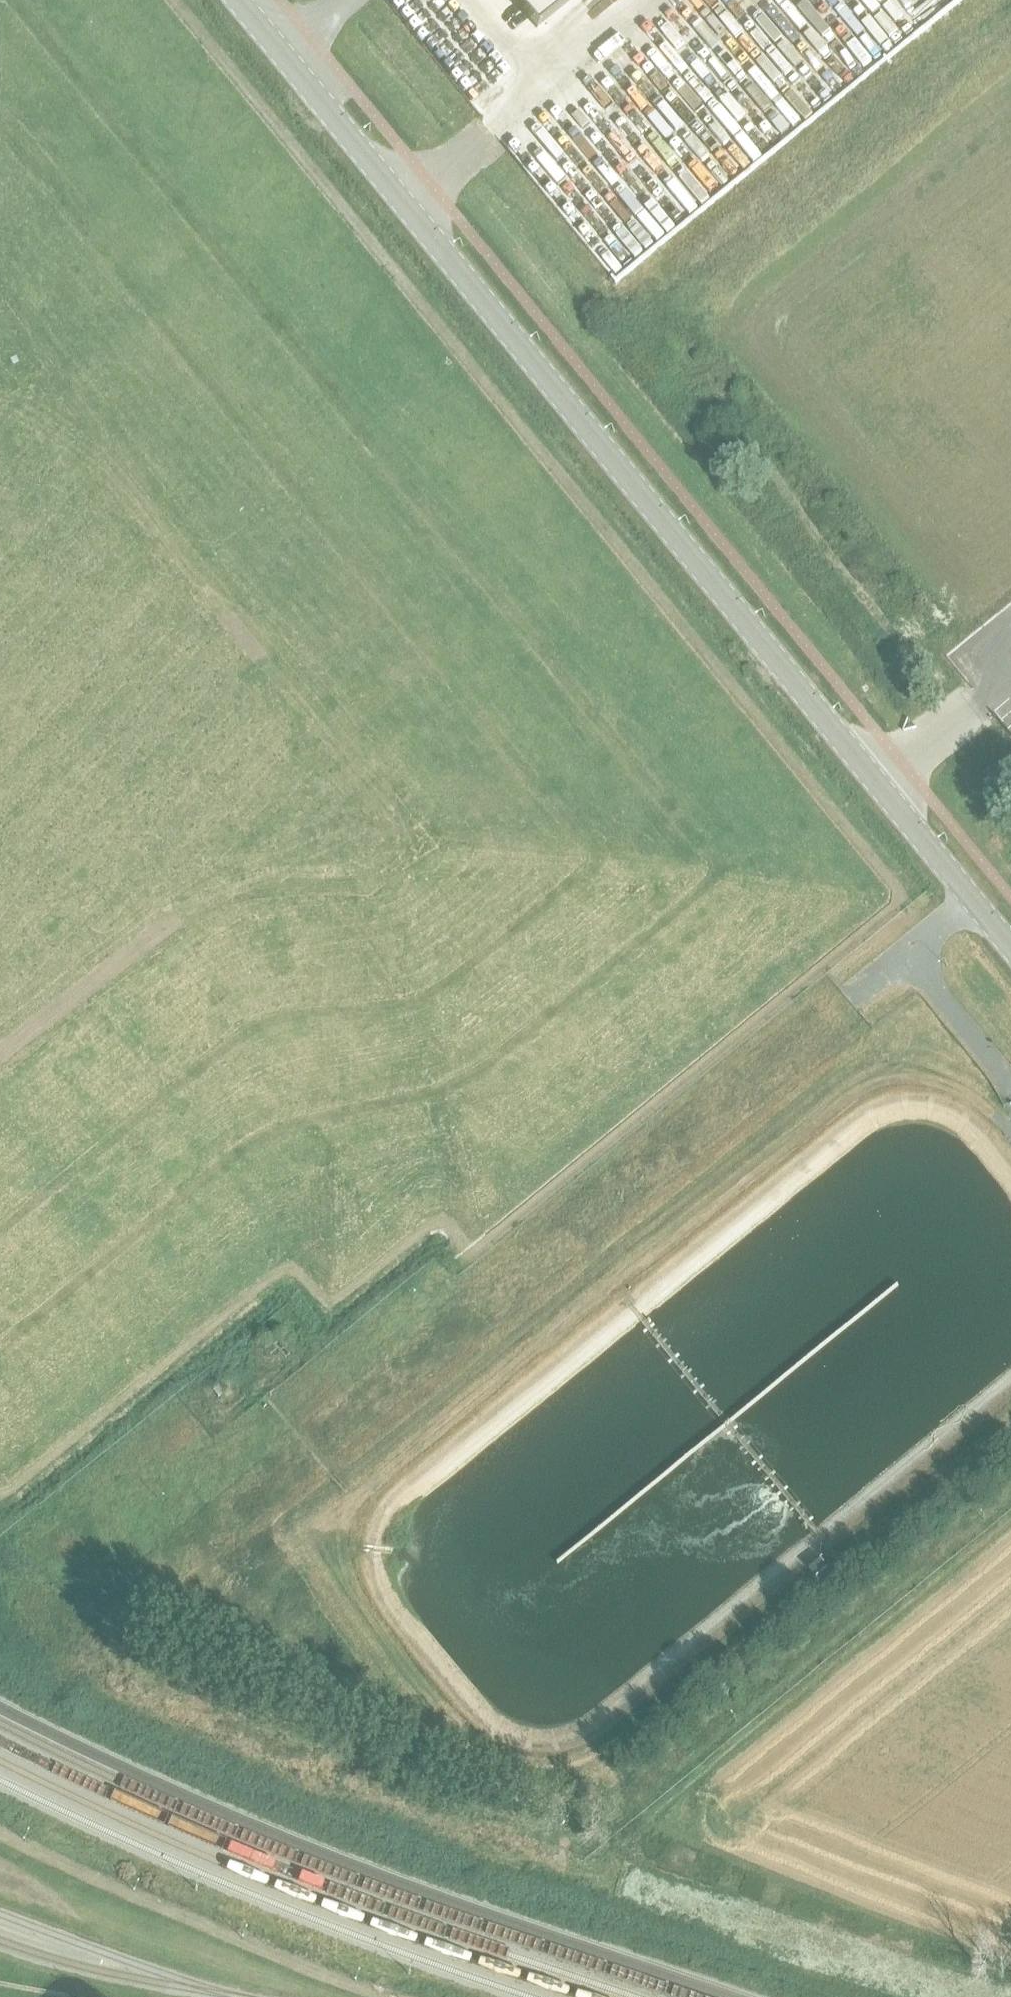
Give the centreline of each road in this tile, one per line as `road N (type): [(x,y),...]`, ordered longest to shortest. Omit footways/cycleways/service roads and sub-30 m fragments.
road 1 (tertiary): [(1010,949),(237,0)]

